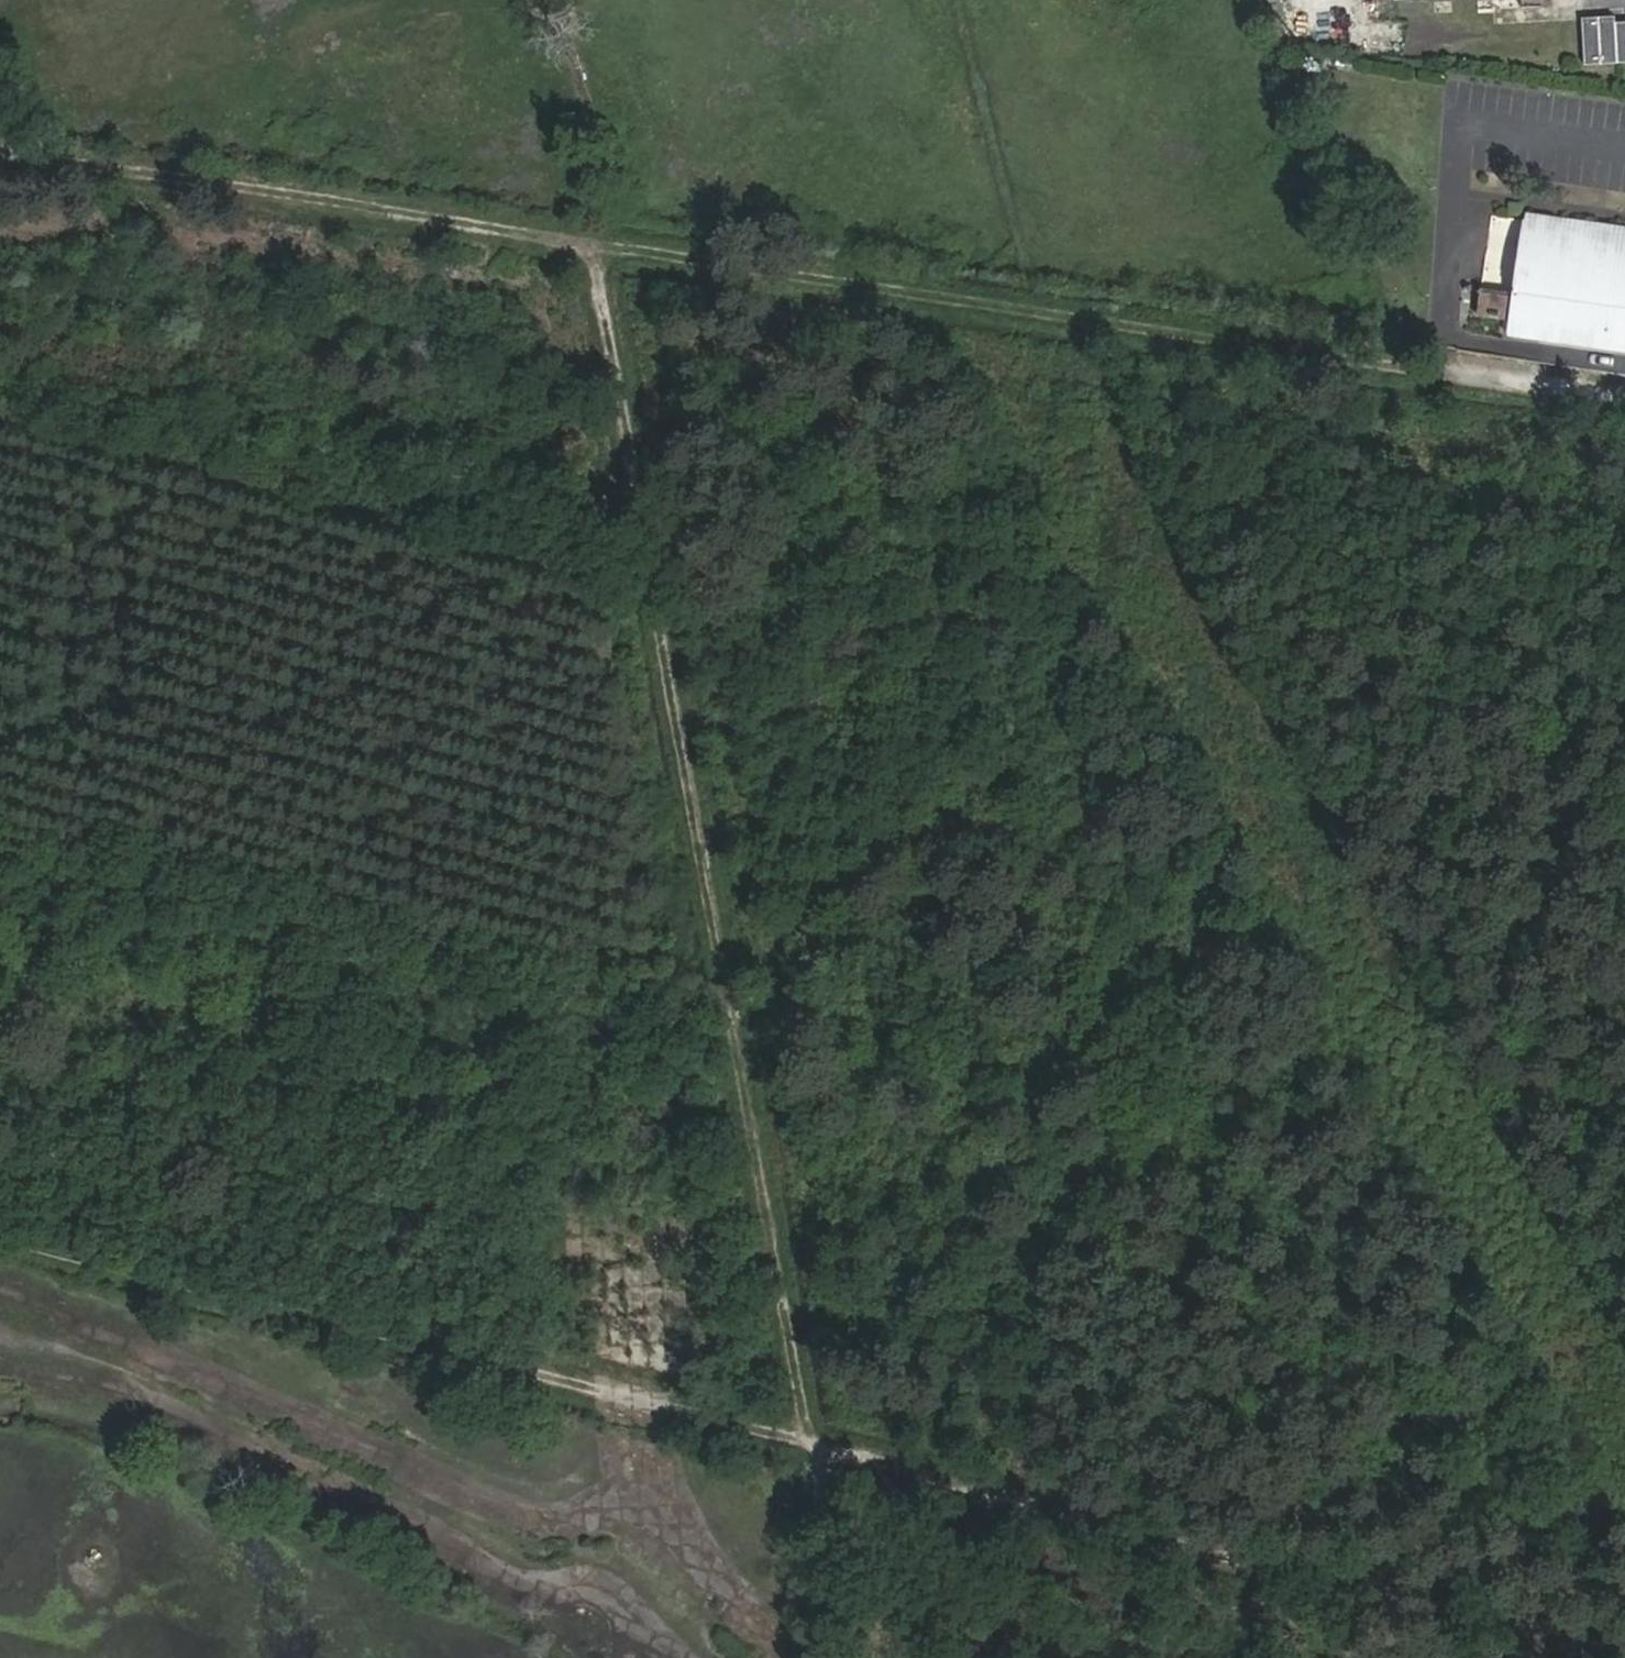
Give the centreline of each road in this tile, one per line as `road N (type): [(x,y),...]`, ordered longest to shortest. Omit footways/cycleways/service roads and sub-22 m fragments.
road 1 (track): [(1624,1657),(1219,1581),(1079,1518),(624,1388),(431,1350),(0,1243)]
road 2 (track): [(0,149),(1624,399)]
road 3 (track): [(813,1446),(859,1657)]

